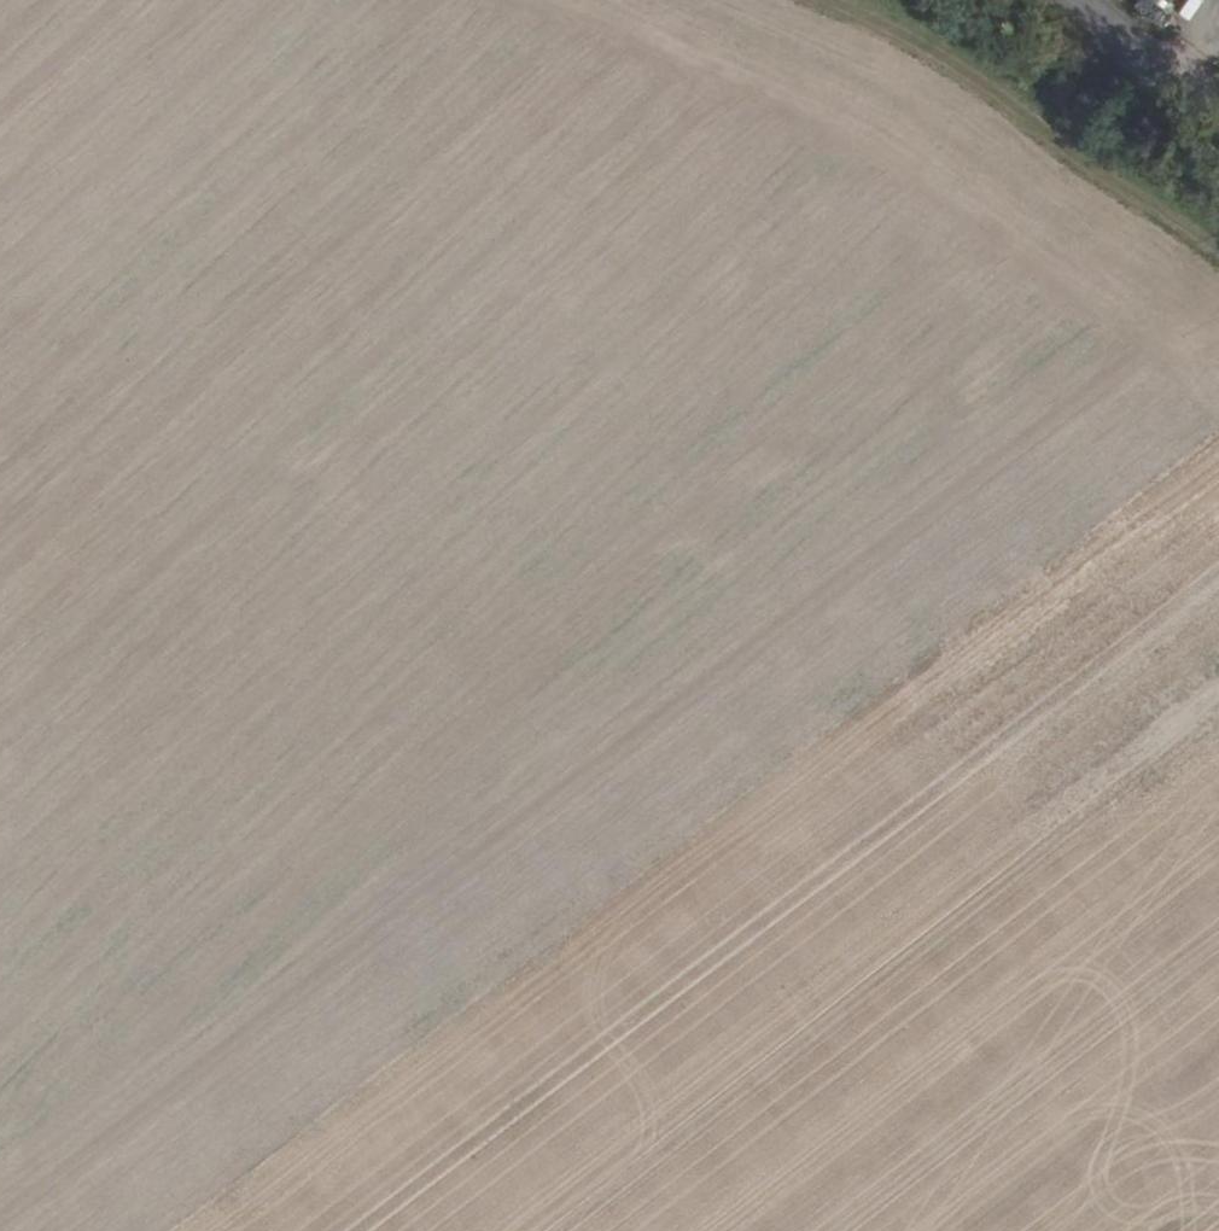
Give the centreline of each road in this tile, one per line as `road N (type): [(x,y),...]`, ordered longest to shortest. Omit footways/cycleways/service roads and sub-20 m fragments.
road 1 (track): [(1218,116),(1066,0)]

